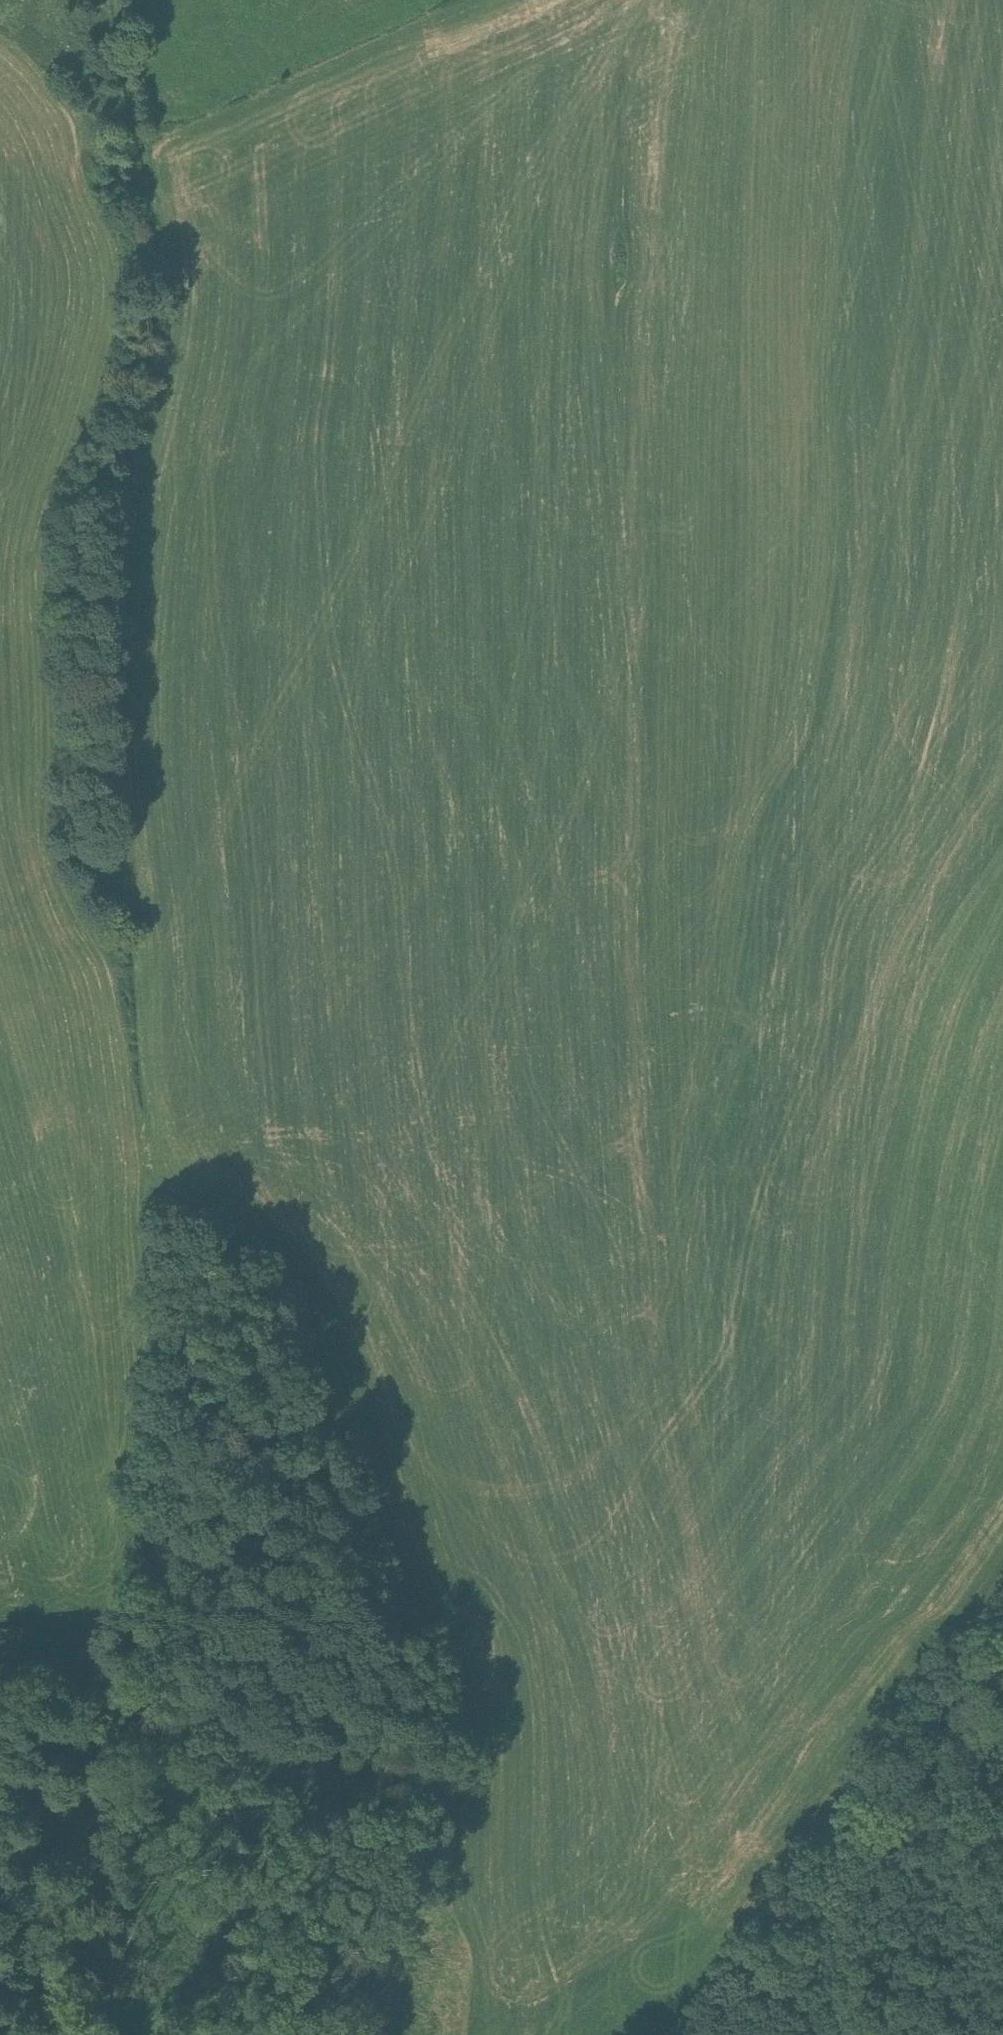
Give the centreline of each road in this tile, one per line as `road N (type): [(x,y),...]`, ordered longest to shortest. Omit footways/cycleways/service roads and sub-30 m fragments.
road 1 (track): [(148,202),(116,0)]
road 2 (track): [(48,2034),(75,1904)]

